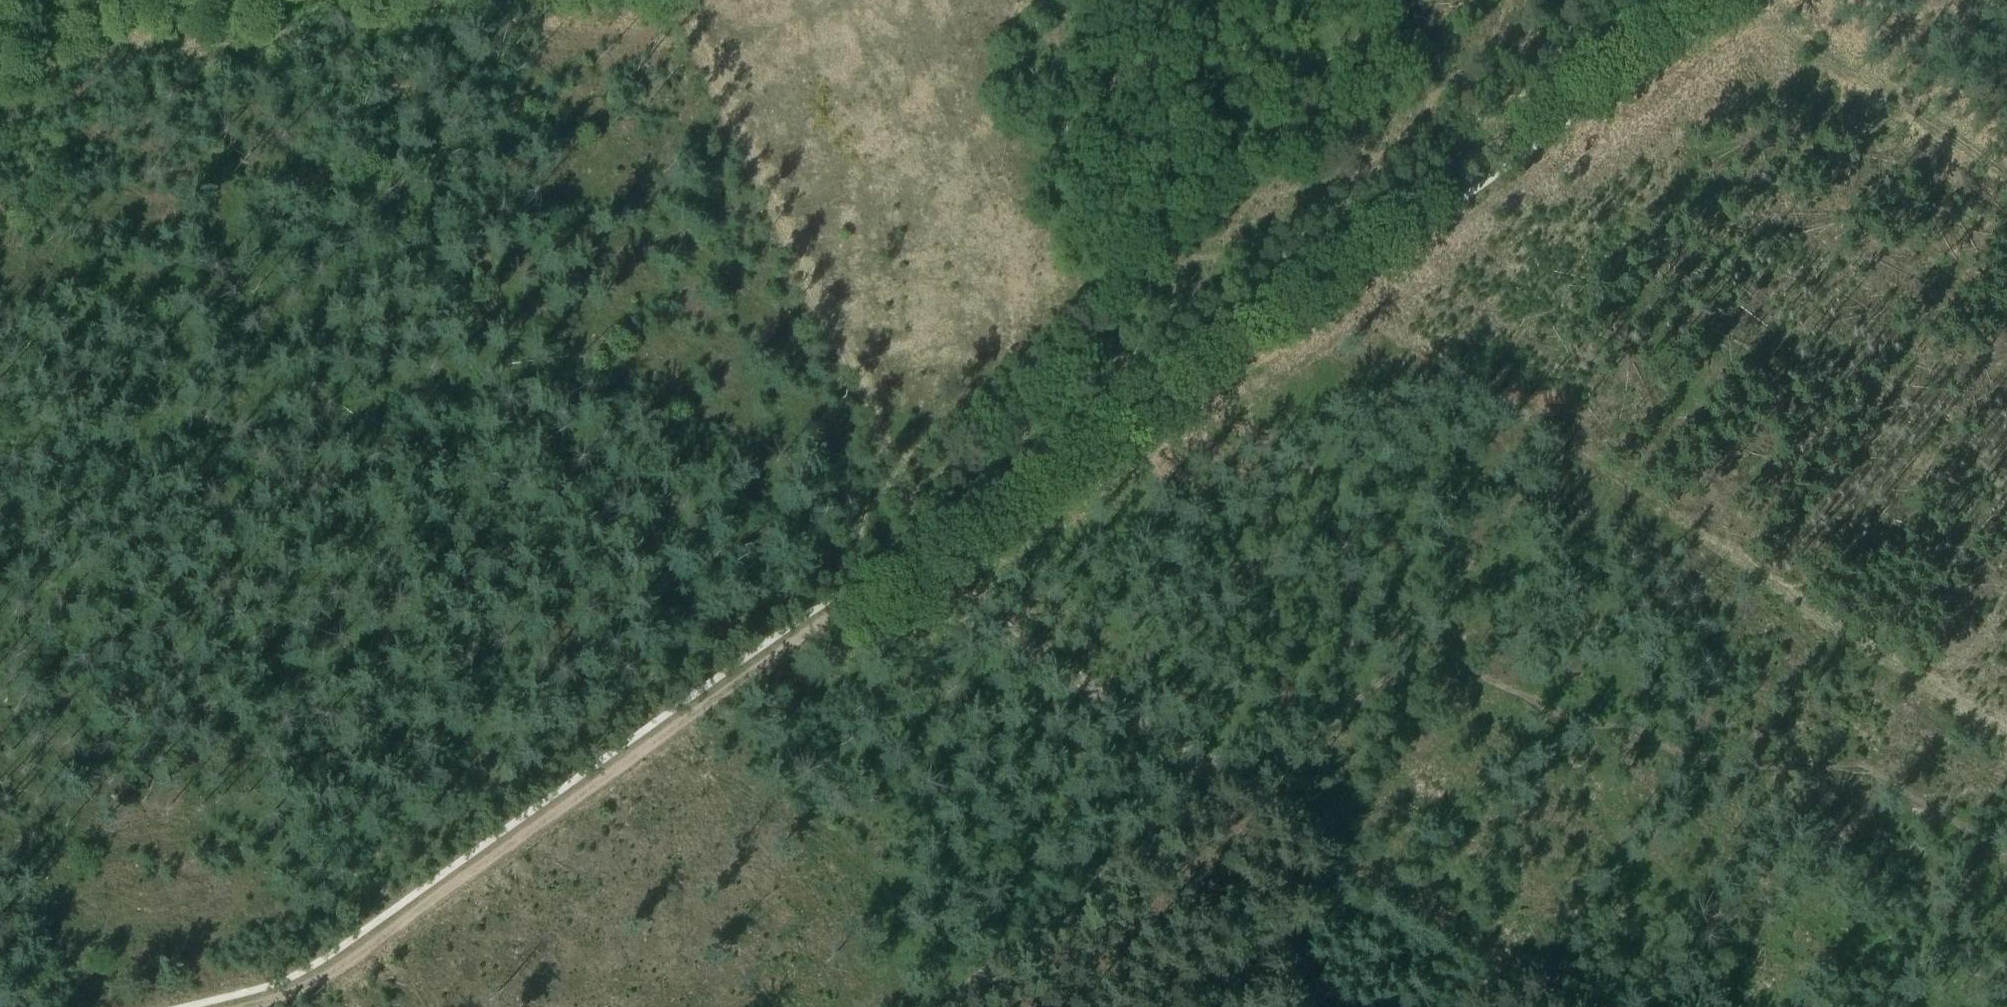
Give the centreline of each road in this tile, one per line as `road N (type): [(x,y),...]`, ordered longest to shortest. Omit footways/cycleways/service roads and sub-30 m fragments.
road 1 (track): [(906,570),(1698,0)]
road 2 (track): [(245,1006),(303,991),(906,570)]
road 3 (track): [(2006,162),(1745,0)]

